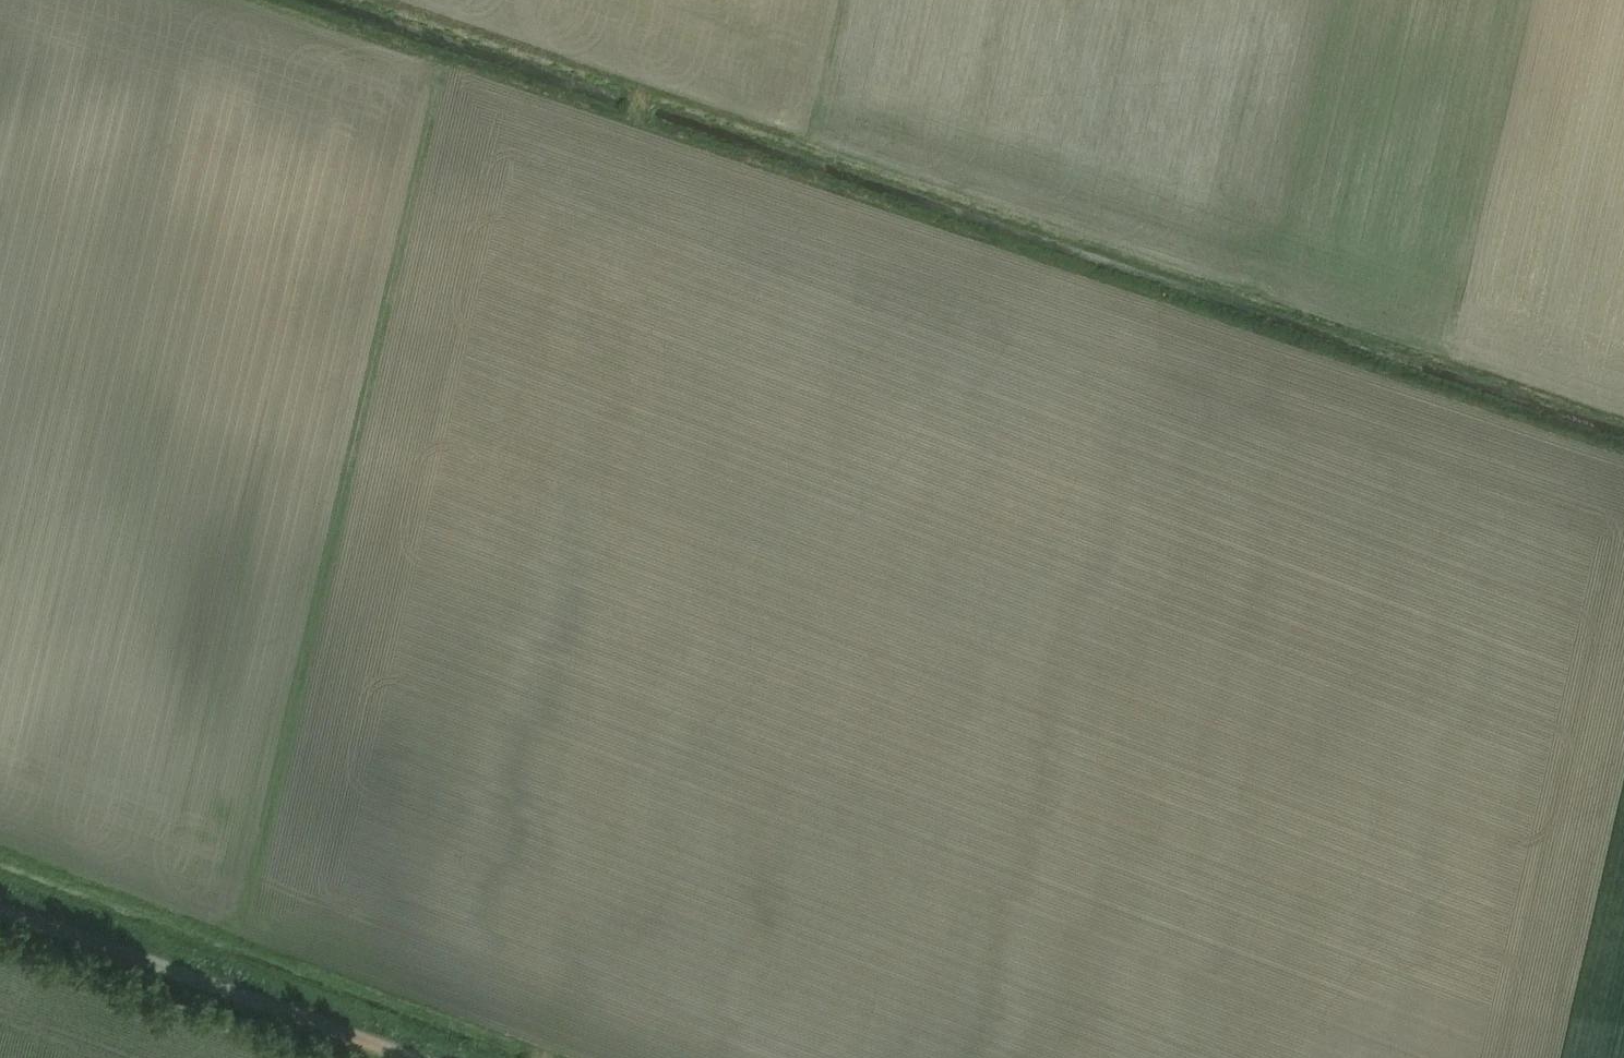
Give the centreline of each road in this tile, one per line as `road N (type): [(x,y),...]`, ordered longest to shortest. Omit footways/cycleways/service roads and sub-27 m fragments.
road 1 (unclassified): [(0,910),(405,1057)]

